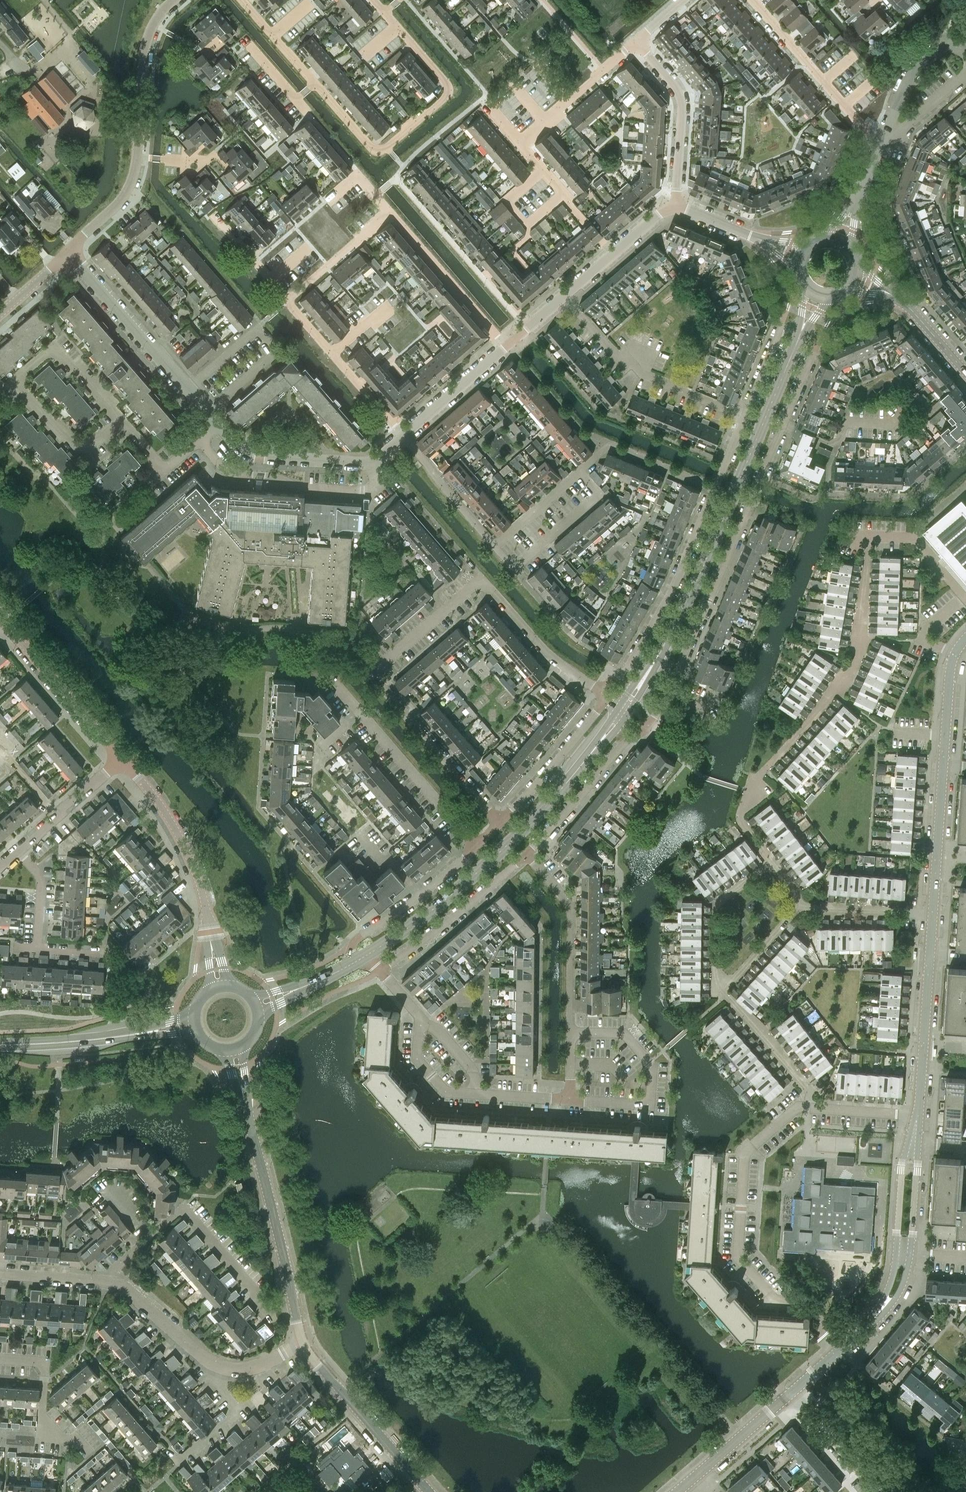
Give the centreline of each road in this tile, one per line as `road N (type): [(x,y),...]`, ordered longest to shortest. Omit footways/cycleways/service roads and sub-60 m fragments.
road 1 (residential): [(646,726),(679,676),(816,349),(801,332)]
road 2 (tertiary): [(625,710),(711,549),(801,332)]
road 3 (residential): [(773,862),(740,812),(750,788),(858,663),(867,552)]
road 4 (tertiary): [(366,955),(479,873),(561,792),(625,710)]
road 5 (residential): [(474,1092),(570,1098),(570,911),(525,854)]
road 6 (residential): [(836,1351),(805,1302),(776,1300),(738,1255),(745,1152),(796,1108),(809,1108)]
road 7 (residential): [(603,693),(543,650),(480,579),(372,676)]
road 8 (residential): [(314,82),(378,150),(447,94),(373,0)]
road 9 (residential): [(70,263),(82,235),(130,187),(144,50),(173,0)]
road 10 (tertiary): [(933,913),(949,671),(965,637)]
road 11 (tertiary): [(301,1340),(244,1097)]
road 12 (residential): [(715,489),(670,593),(628,669),(603,693)]
road 13 (residential): [(744,417),(640,373),(561,296)]
road 14 (residential): [(70,263),(219,423)]
road 15 (residential): [(475,846),(336,685)]
road 16 (residential): [(219,423),(253,451),(357,464),(403,436)]
road 17 (tertiary): [(917,1115),(933,913)]
road 18 (tertiary): [(429,1491),(301,1340)]
road 19 (residential): [(499,824),(372,676)]
road 20 (residential): [(879,141),(752,0)]
road 21 (residential): [(381,970),(525,854)]
road 22 (residential): [(120,757),(0,618)]
road 23 (residential): [(287,299),(403,436)]
road 24 (residential): [(206,912),(177,832),(120,757)]
road 25 (residential): [(475,846),(351,943),(352,964)]
road 26 (residential): [(676,204),(681,100),(638,40)]
road 27 (residential): [(506,346),(389,212)]
road 28 (residential): [(525,854),(646,726)]
road 29 (residential): [(150,1234),(187,1209),(271,1308)]
road 30 (residential): [(603,693),(595,714),(499,824)]
road 31 (residential): [(719,990),(716,904),(773,862)]
road 32 (residential): [(638,40),(522,145)]
road 33 (residential): [(809,1108),(810,1091),(719,990)]
road 34 (residential): [(715,489),(608,446),(581,471)]
road 35 (residential): [(15,382),(58,345),(120,416)]
road 36 (residential): [(120,416),(79,452),(15,382)]
road 37 (tertiary): [(148,1032),(0,1045)]
road 38 (residential): [(965,54),(939,40),(879,141)]
road 39 (residential): [(514,569),(602,494),(581,471)]
road 40 (residential): [(494,547),(403,436)]
road 41 (residential): [(104,1280),(125,1286),(217,1365)]
road 42 (residential): [(16,852),(120,757)]
road 43 (residential): [(612,252),(522,145)]
road 44 (residential): [(403,436),(506,346)]
road 45 (residential): [(797,904),(933,913)]
road 46 (residential): [(287,299),(389,212)]
road 47 (tertiary): [(692,1479),(791,1392)]
road 48 (tertiary): [(878,1491),(791,1392)]
road 49 (residential): [(55,1436),(42,1416),(45,1361),(0,1359)]
road 50 (residential): [(184,1456),(237,1411),(216,1382),(217,1365)]

